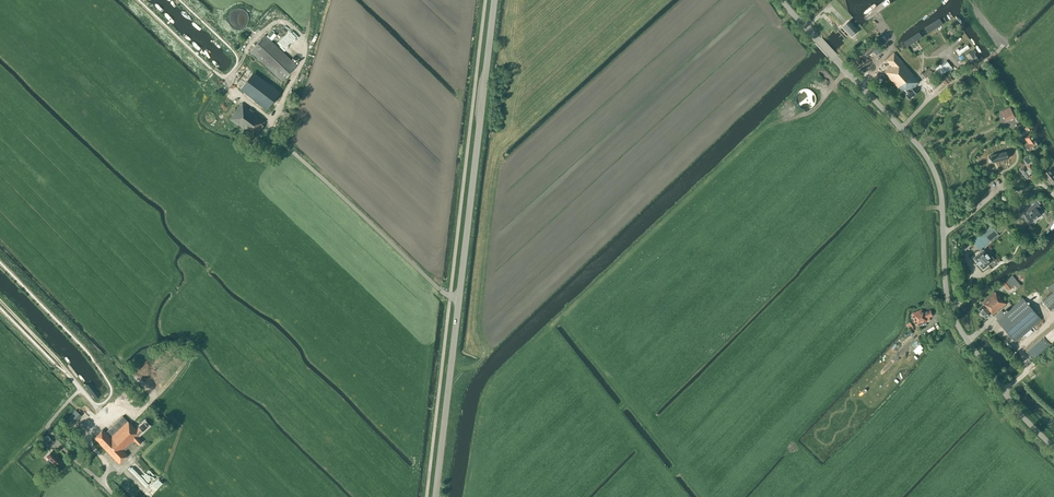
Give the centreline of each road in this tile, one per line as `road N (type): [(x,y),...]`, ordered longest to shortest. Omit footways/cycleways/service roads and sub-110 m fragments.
road 1 (tertiary): [(1053,449),(955,319),(936,173),(835,58)]
road 2 (secondary): [(459,297),(495,0)]
road 3 (unclassified): [(459,297),(440,290),(281,139)]
road 4 (secondary): [(436,496),(459,297)]
road 5 (track): [(943,233),(1004,187),(1016,194),(1041,182),(1053,195)]

